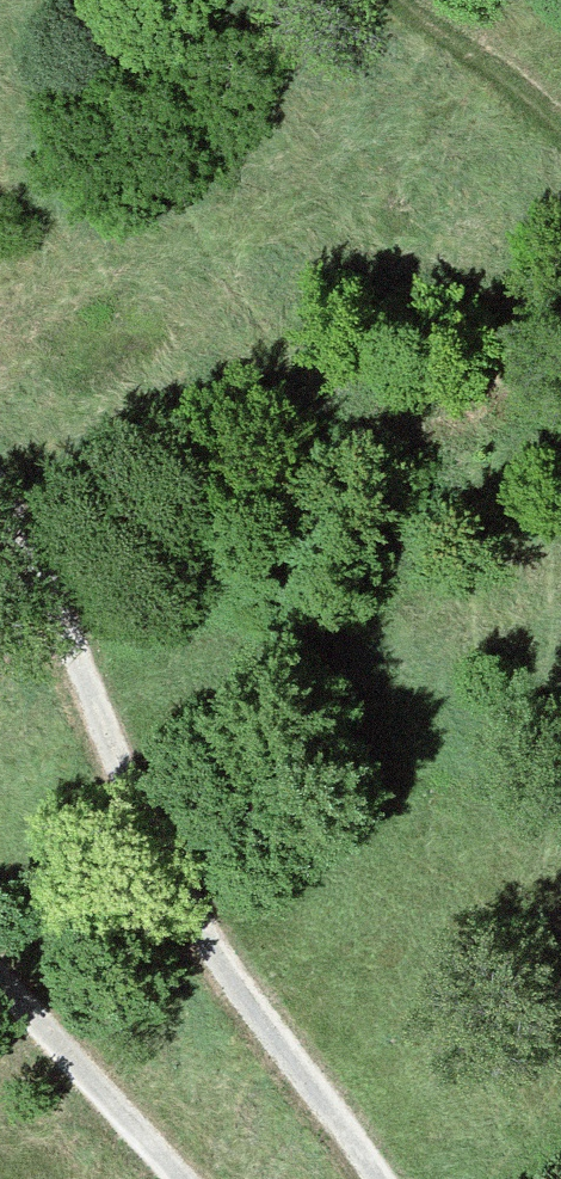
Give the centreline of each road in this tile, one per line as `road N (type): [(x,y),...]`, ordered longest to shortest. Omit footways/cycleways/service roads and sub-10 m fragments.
road 1 (track): [(376,1178),(182,907),(15,514),(0,495)]
road 2 (track): [(0,978),(168,1178)]
road 3 (track): [(560,133),(391,0)]

